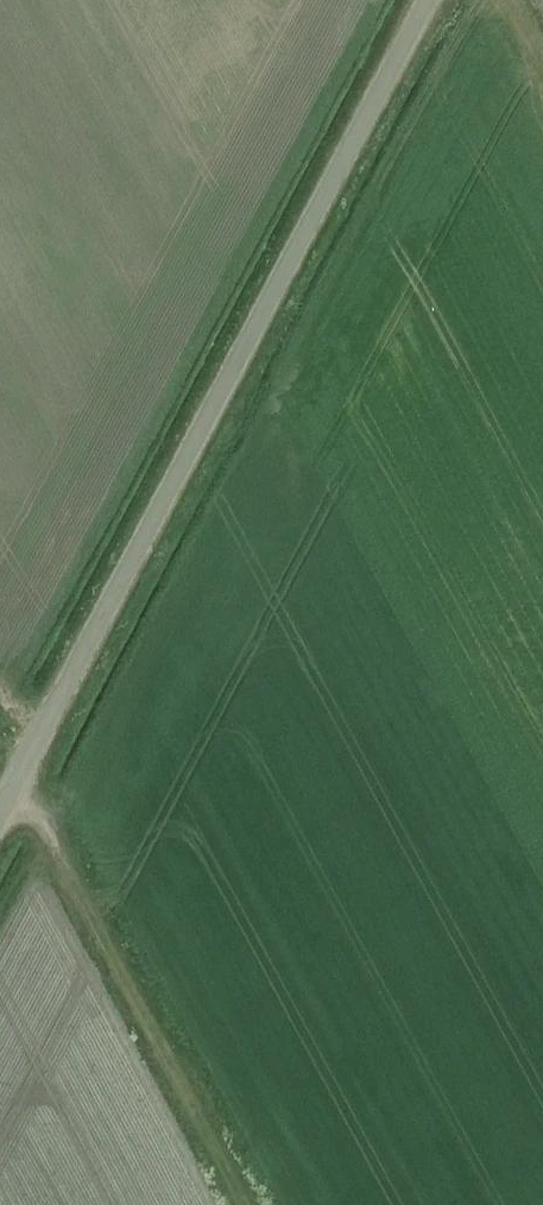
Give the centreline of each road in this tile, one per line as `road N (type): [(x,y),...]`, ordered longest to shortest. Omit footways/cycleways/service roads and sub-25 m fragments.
road 1 (unclassified): [(0,784),(418,0)]

